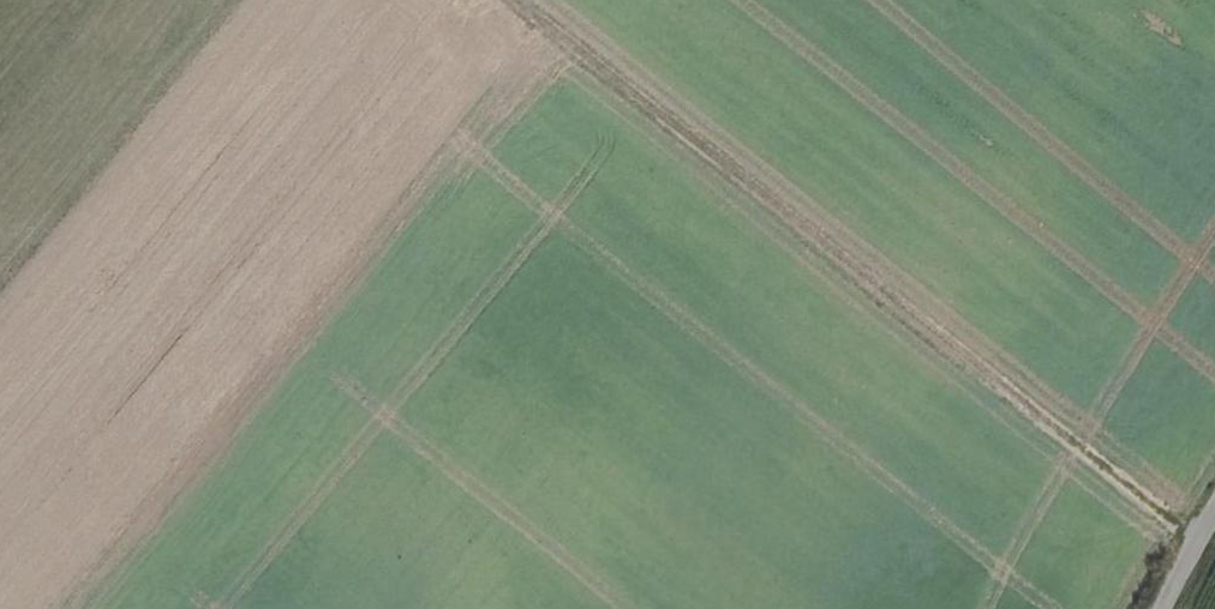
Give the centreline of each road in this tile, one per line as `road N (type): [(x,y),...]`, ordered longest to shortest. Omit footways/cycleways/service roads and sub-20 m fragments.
road 1 (track): [(1196,536),(518,0)]

